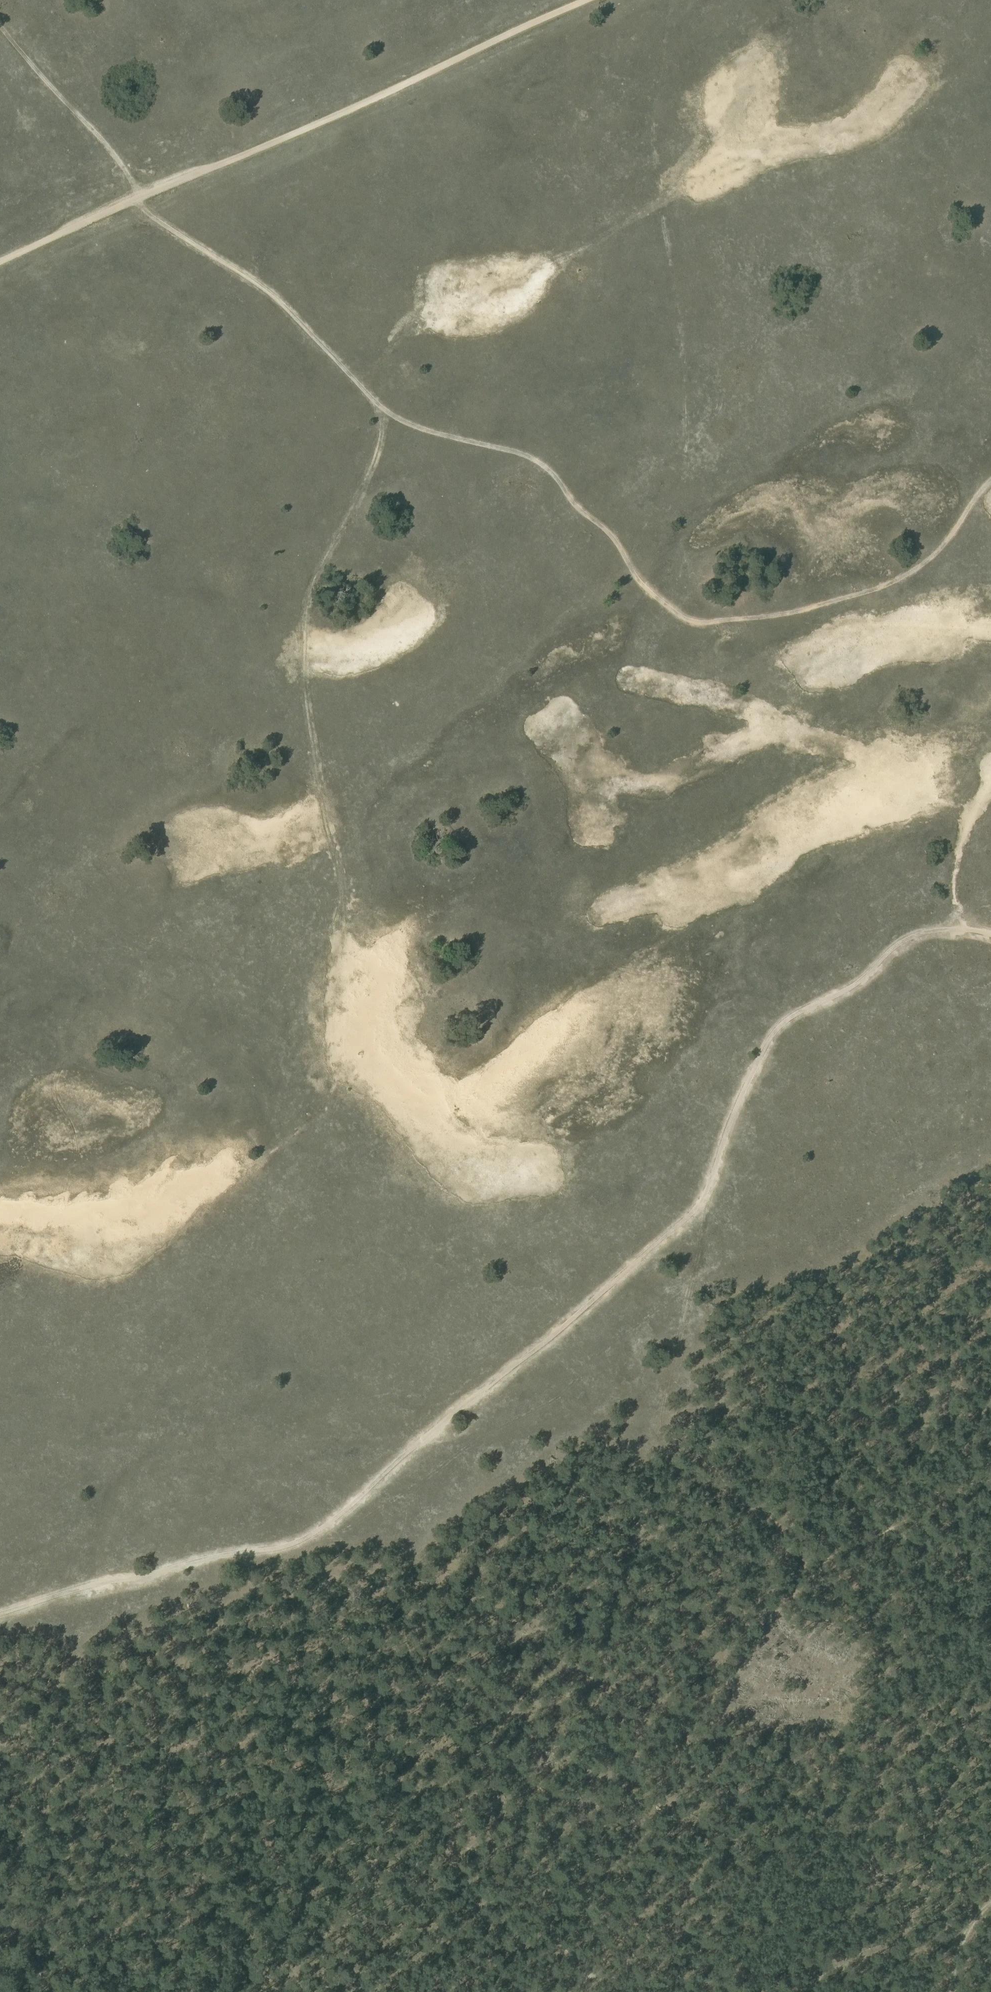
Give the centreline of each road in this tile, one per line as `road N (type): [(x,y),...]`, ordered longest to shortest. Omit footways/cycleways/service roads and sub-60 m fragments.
road 1 (track): [(143,199),(162,225),(292,309),(407,425),(544,465),(585,520),(623,548),(659,601),(695,622),(812,604),(885,581),(929,554),(990,473)]
road 2 (track): [(143,199),(0,26)]

